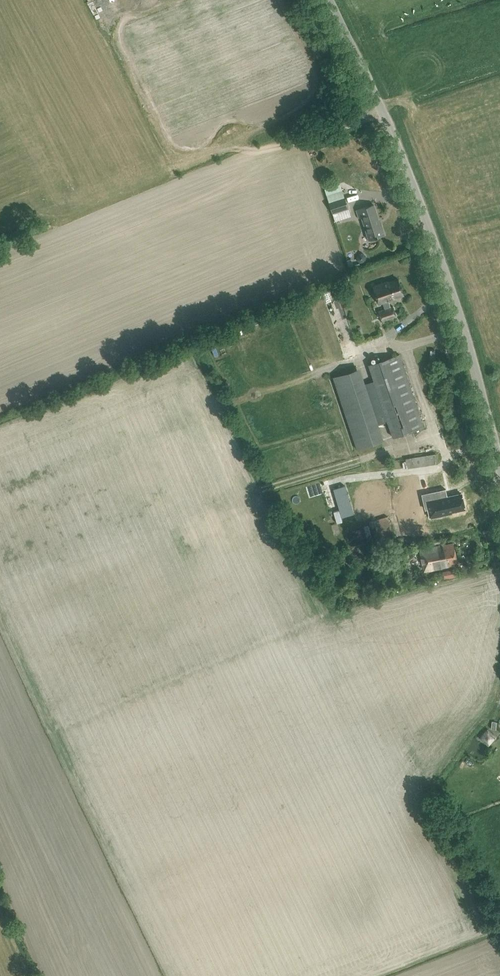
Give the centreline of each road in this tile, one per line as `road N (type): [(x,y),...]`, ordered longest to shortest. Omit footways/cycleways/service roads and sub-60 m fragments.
road 1 (unclassified): [(499,464),(444,268),(330,0)]

